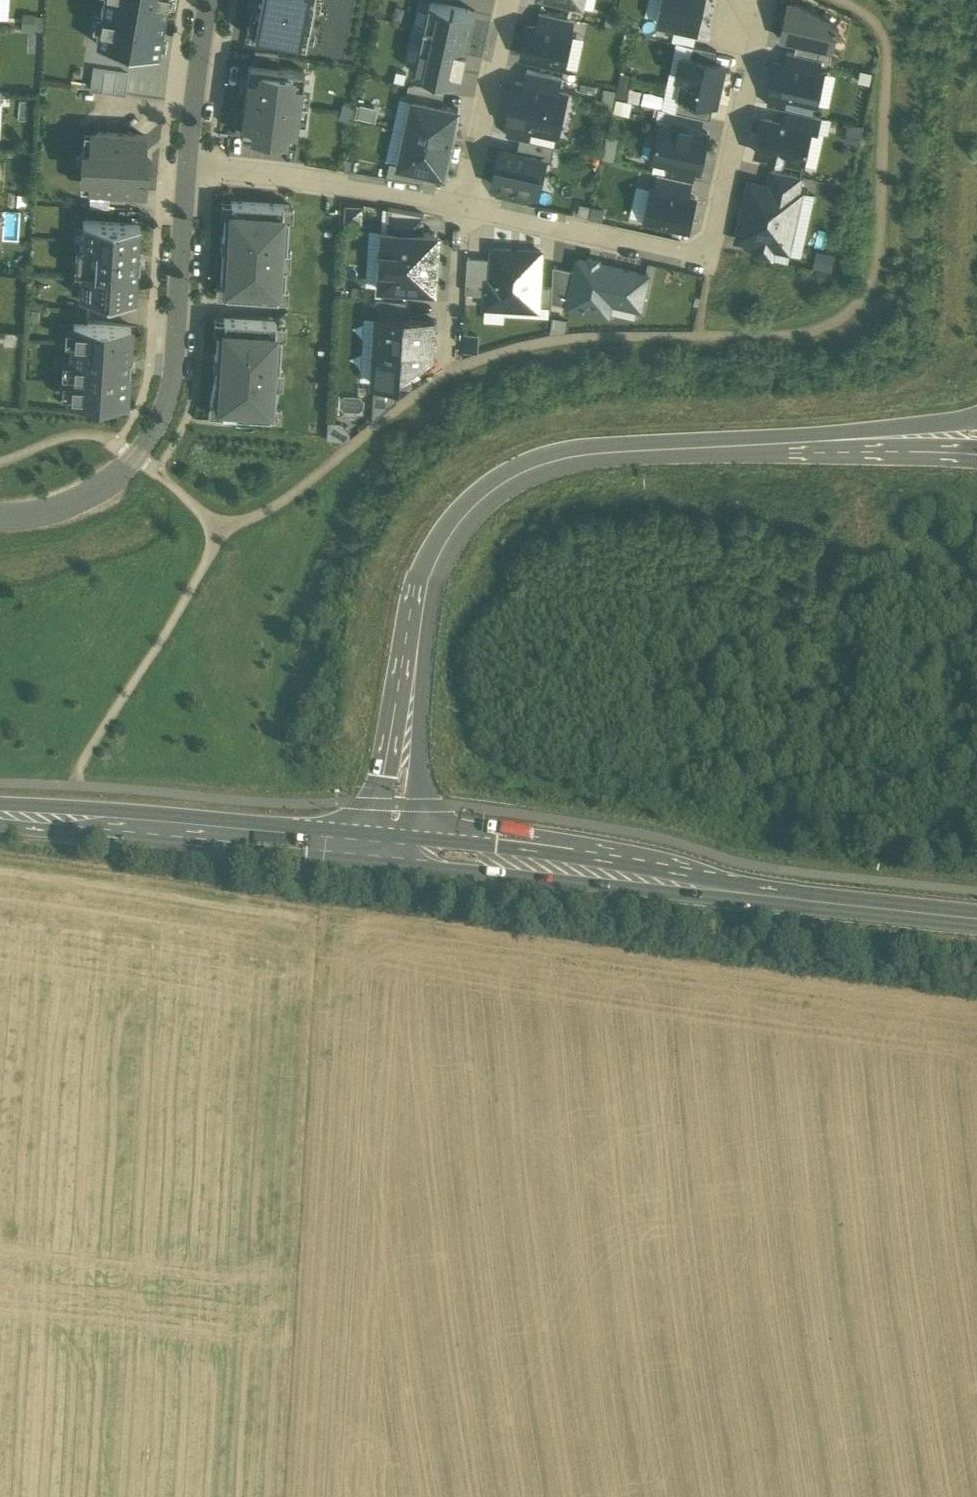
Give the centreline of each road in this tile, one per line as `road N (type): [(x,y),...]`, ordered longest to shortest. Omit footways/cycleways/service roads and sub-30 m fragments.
road 1 (primary): [(377,863),(422,583),(450,531),(492,489),(534,464),(583,451),(976,440)]
road 2 (secondary): [(976,928),(377,863)]
road 3 (residential): [(462,207),(706,257),(750,69),(752,12)]
road 4 (residential): [(0,518),(76,505),(108,486),(156,429),(169,400),(178,326),(187,166)]
road 5 (secondary): [(377,863),(0,820)]
road 6 (residential): [(187,166),(462,207)]
road 7 (residential): [(503,0),(462,207)]
road 8 (residential): [(187,166),(211,0)]
road 9 (residential): [(462,207),(452,345)]

